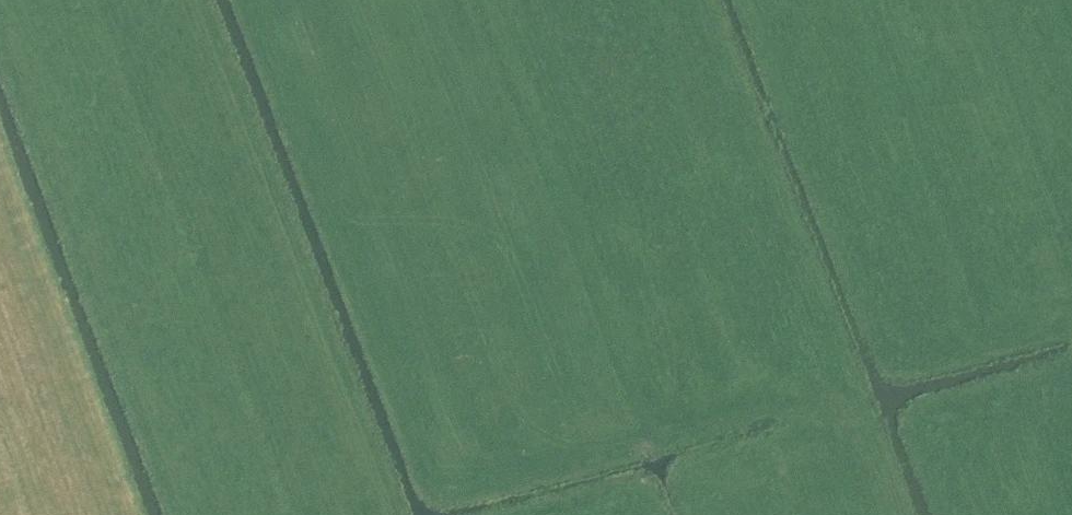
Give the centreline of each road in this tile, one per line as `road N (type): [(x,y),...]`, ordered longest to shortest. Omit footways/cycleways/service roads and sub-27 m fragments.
road 1 (track): [(183,0),(232,148),(380,514)]

